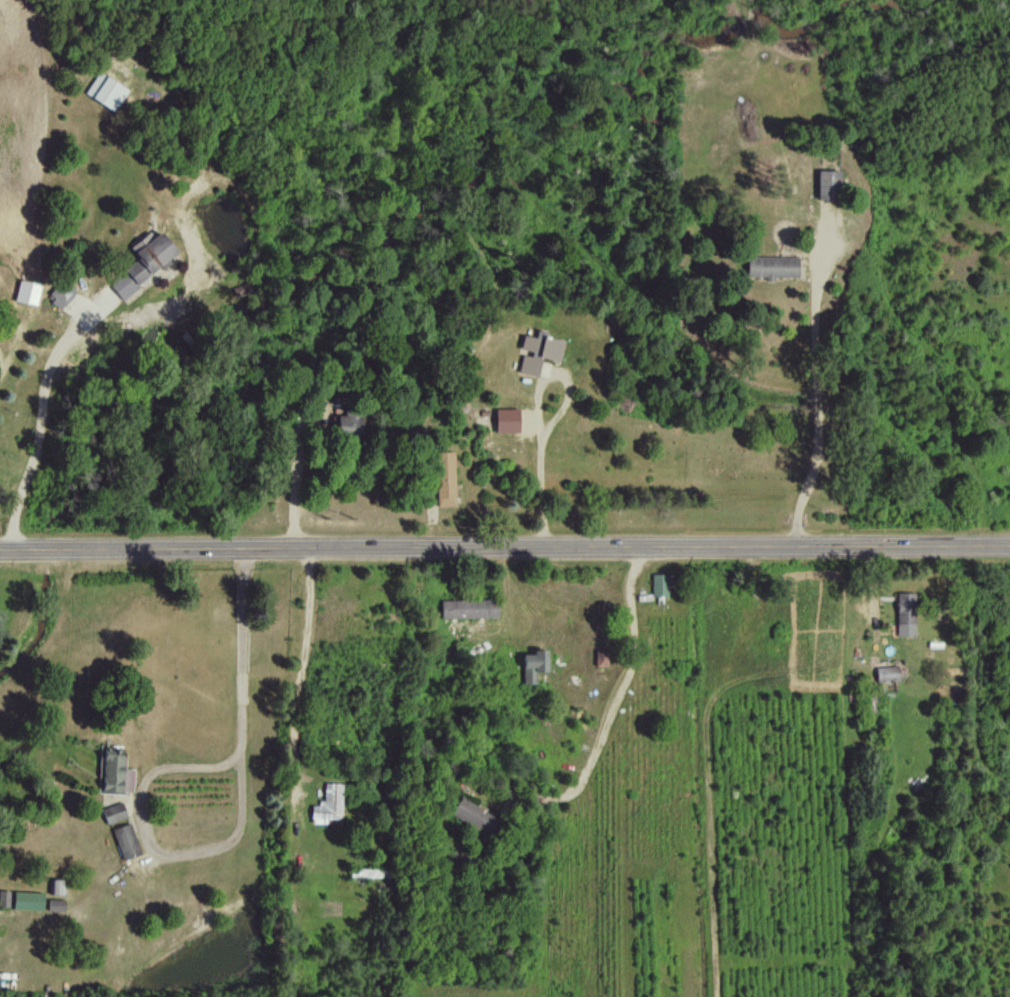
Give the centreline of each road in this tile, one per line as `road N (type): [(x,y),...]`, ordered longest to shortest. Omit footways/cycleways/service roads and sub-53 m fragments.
road 1 (tertiary): [(1009,546),(0,550)]

